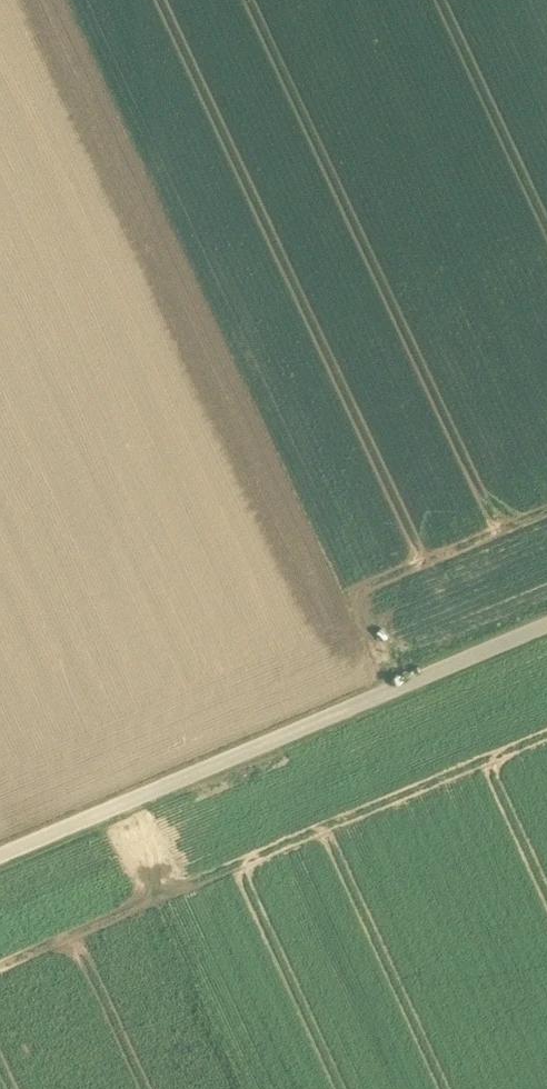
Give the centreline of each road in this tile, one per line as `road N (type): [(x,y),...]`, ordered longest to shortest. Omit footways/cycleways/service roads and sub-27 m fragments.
road 1 (track): [(0,854),(546,626)]

